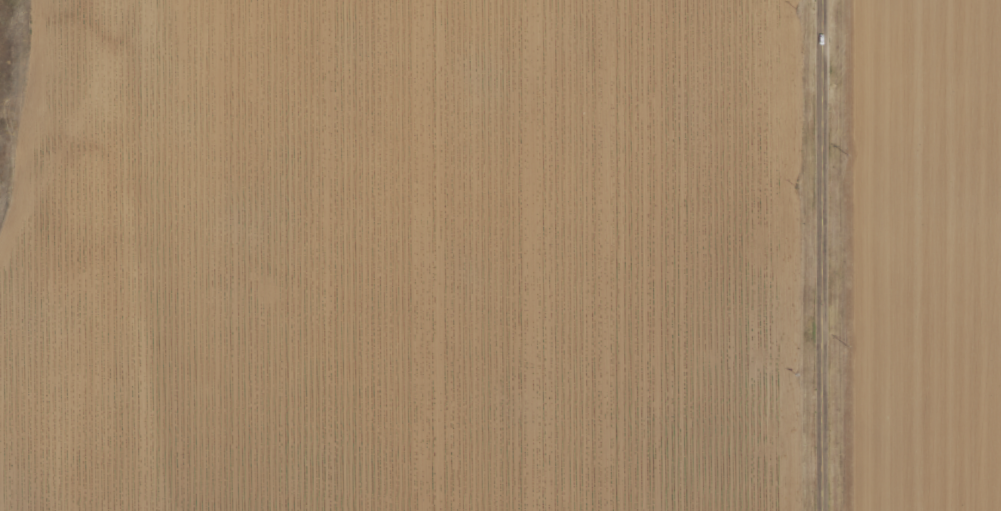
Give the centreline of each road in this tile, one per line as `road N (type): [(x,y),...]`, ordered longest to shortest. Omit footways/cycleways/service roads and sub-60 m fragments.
road 1 (secondary): [(818,0),(819,510)]

